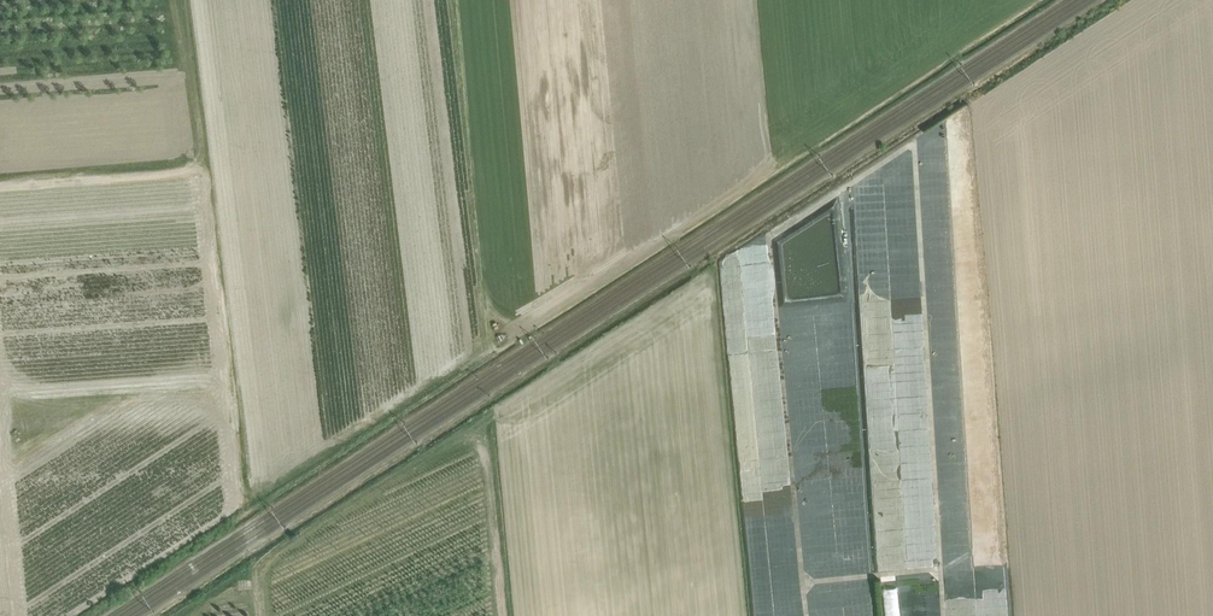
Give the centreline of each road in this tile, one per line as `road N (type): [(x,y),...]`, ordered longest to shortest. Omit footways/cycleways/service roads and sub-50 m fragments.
road 1 (track): [(196,172),(211,208),(246,510)]
road 2 (track): [(0,186),(196,172)]
road 3 (track): [(184,0),(196,172)]

